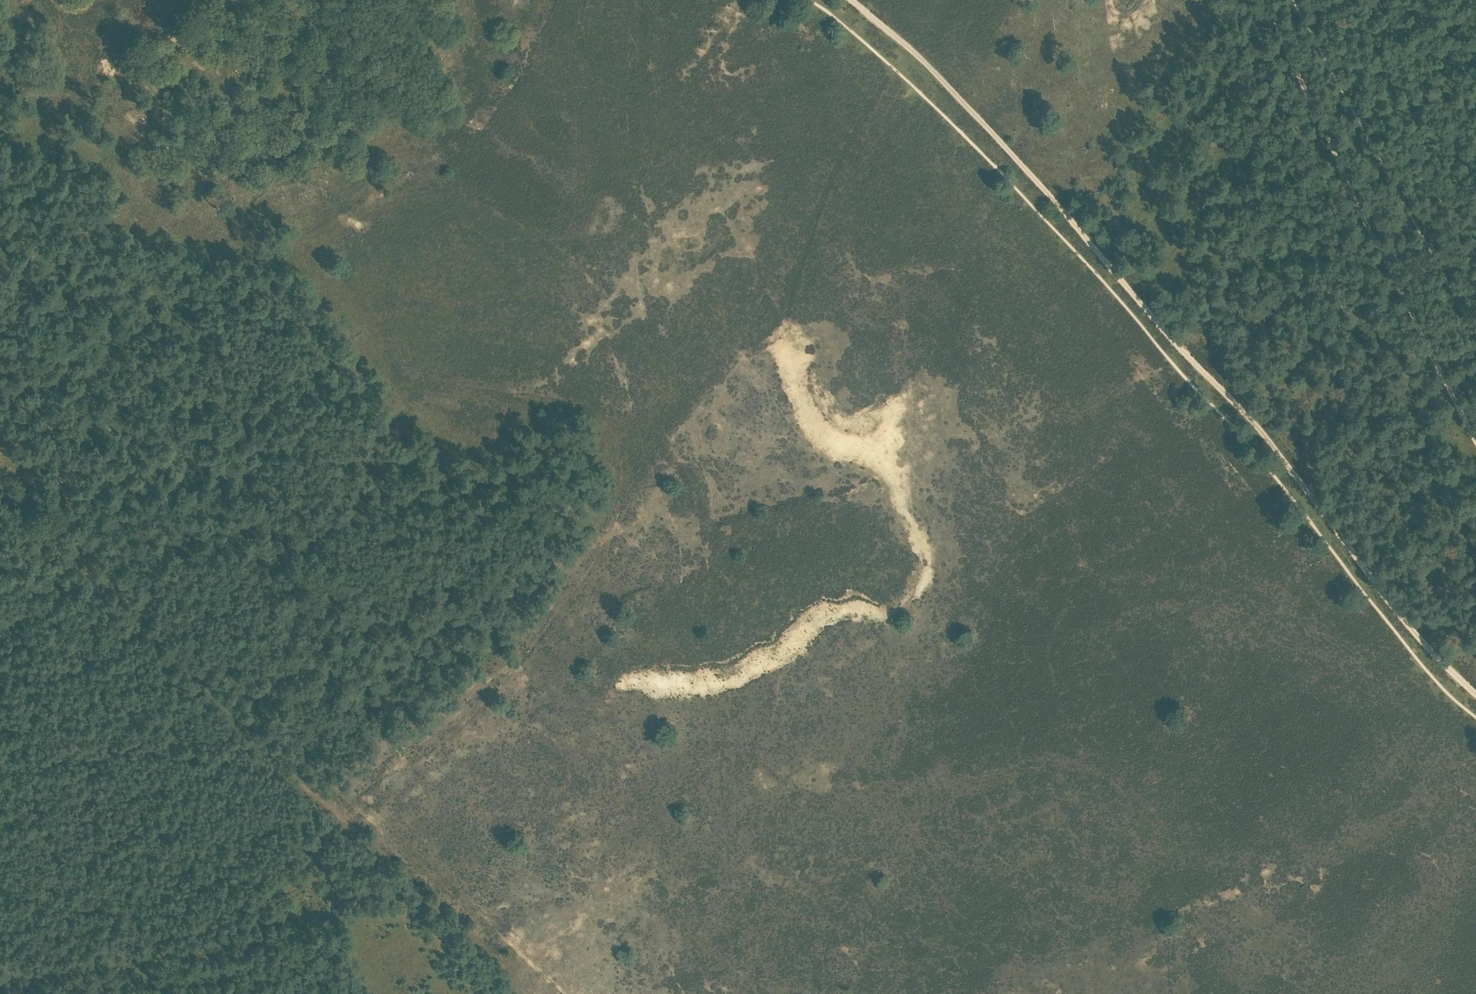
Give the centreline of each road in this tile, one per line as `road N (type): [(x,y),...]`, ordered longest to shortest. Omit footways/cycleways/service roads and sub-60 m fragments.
road 1 (track): [(855,0),(1029,169),(1264,432),(1443,666),(1475,694)]
road 2 (track): [(529,993),(463,922),(310,792),(0,487)]
road 3 (track): [(1270,0),(1359,201),(1475,431)]

